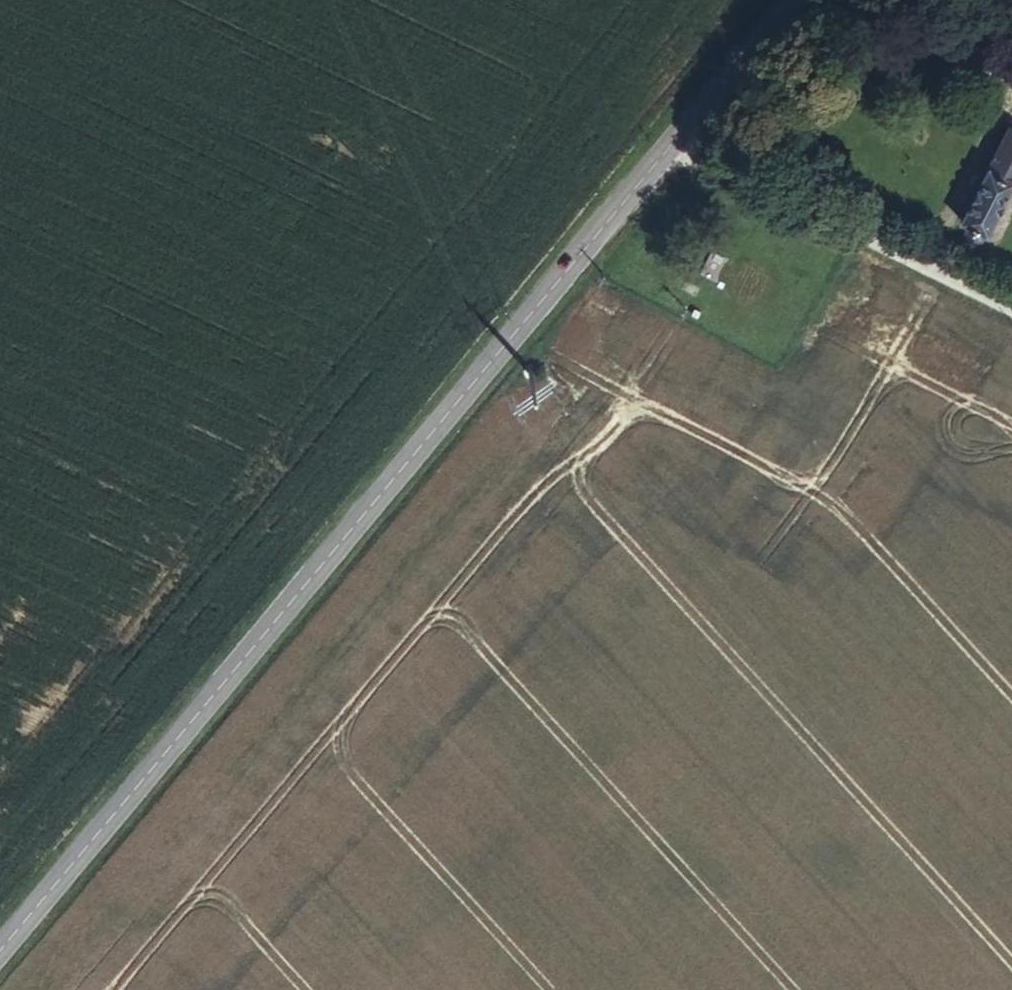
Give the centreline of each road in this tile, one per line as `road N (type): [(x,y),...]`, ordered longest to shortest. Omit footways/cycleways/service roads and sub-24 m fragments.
road 1 (tertiary): [(0,936),(784,0)]
road 2 (track): [(672,134),(1011,304)]

